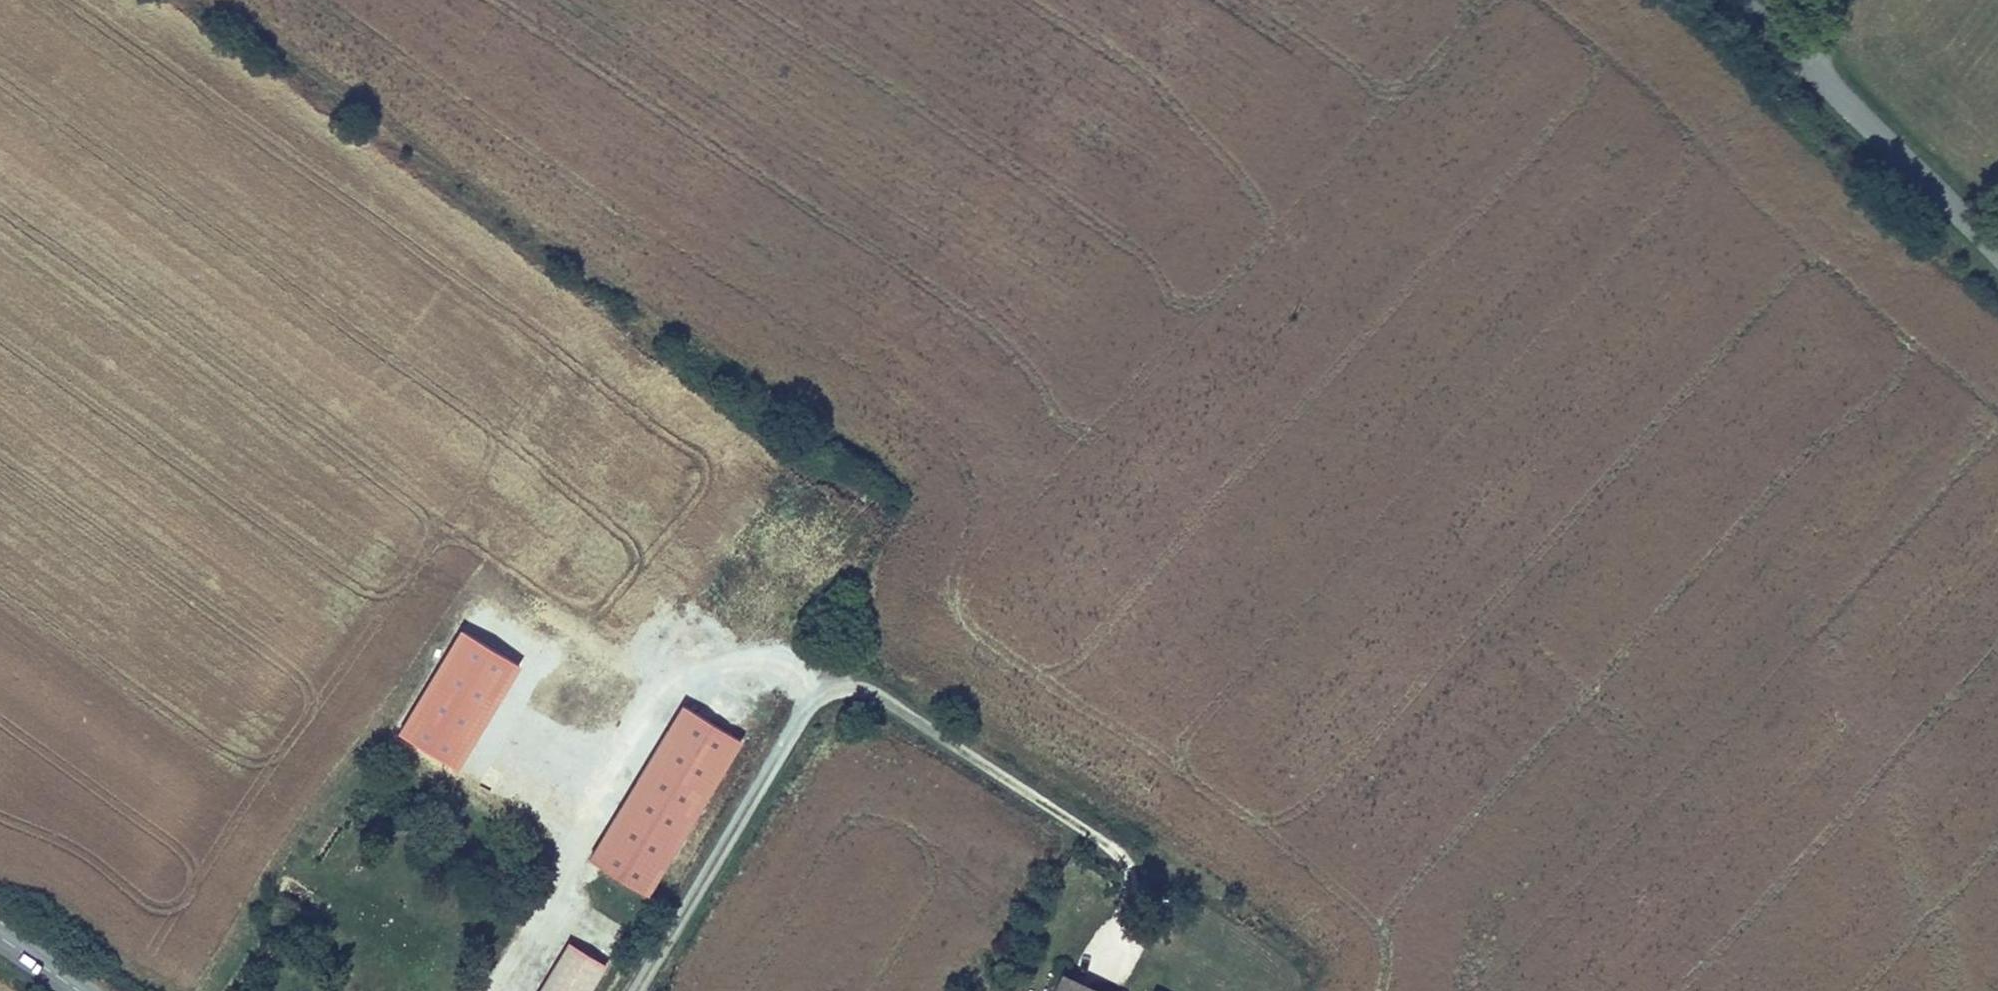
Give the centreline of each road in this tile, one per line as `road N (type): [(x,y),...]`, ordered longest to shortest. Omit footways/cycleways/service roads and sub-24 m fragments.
road 1 (unclassified): [(1997,258),(1792,49)]

